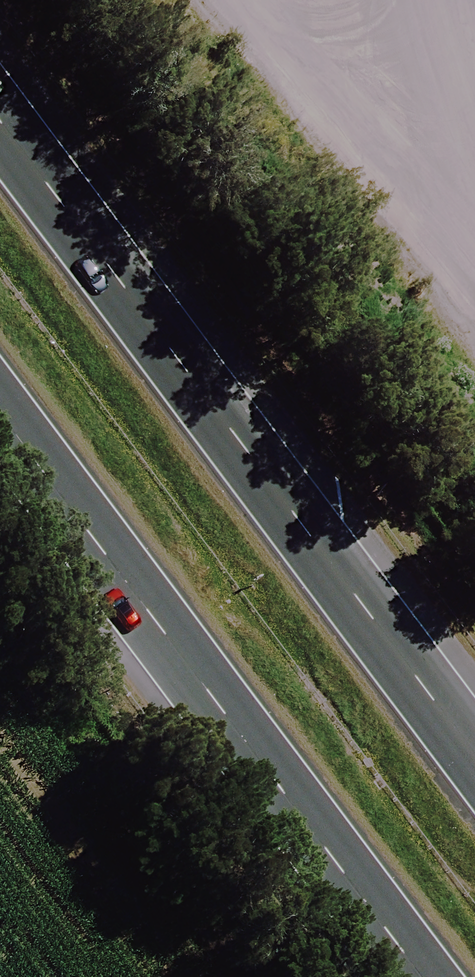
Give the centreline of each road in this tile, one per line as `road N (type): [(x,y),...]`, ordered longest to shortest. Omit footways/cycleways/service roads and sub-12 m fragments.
road 1 (motorway): [(0,125),(474,757)]
road 2 (motorway): [(408,976),(0,433)]

